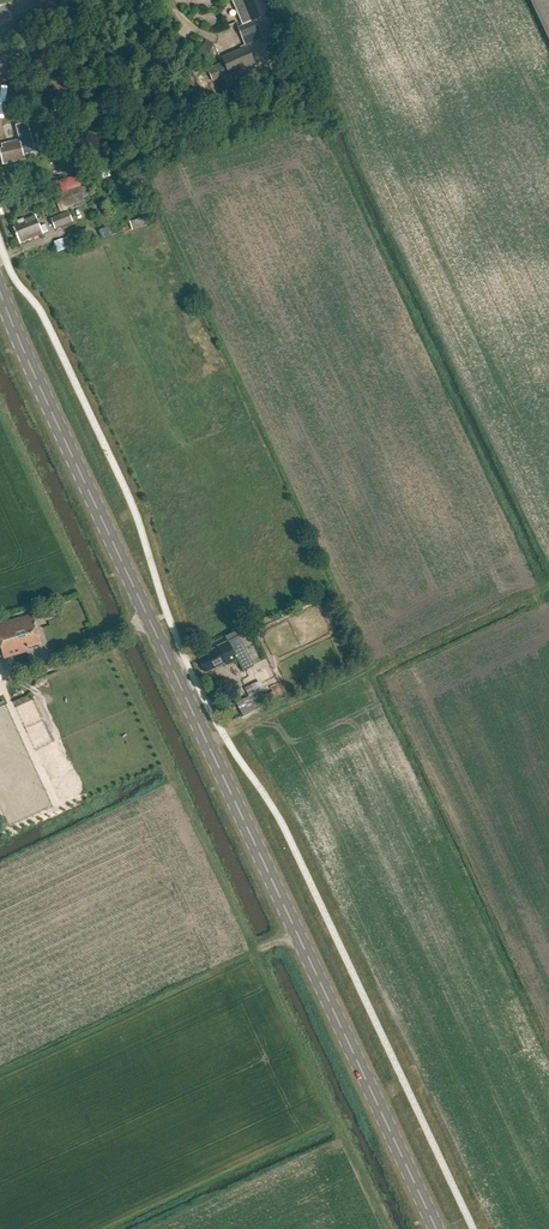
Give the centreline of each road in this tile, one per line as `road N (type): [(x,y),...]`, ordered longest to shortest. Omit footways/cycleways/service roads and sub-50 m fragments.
road 1 (primary): [(437,1228),(80,474),(0,285)]
road 2 (track): [(209,745),(548,586)]
road 3 (track): [(155,1001),(298,934)]

